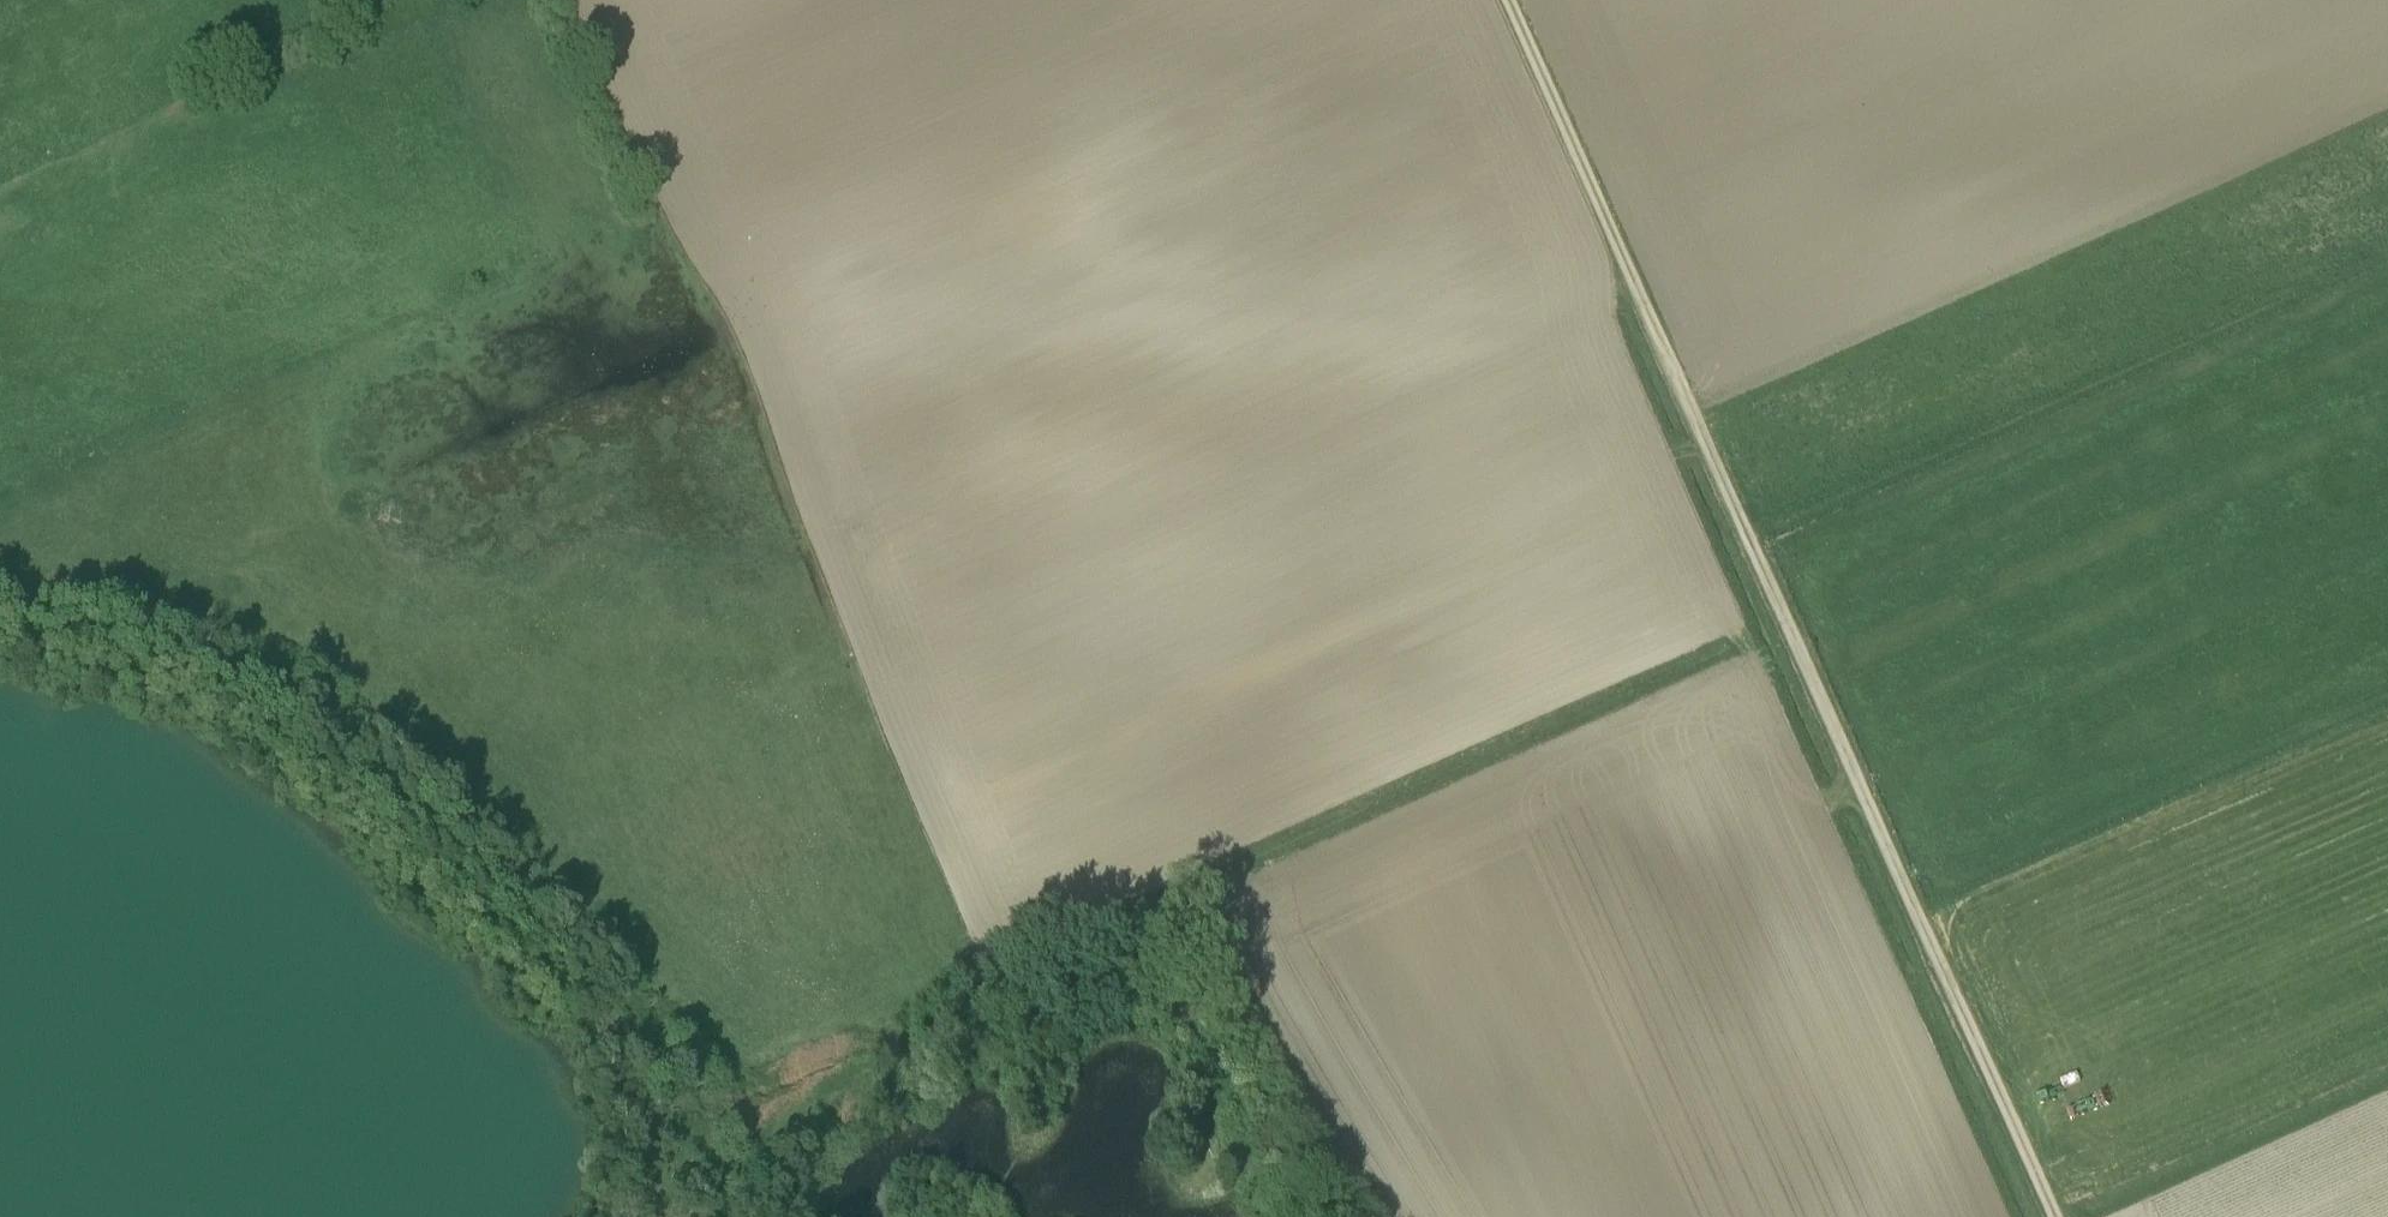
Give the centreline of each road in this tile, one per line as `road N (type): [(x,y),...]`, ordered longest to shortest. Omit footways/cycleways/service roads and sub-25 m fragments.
road 1 (track): [(1509,0),(2056,1216)]

